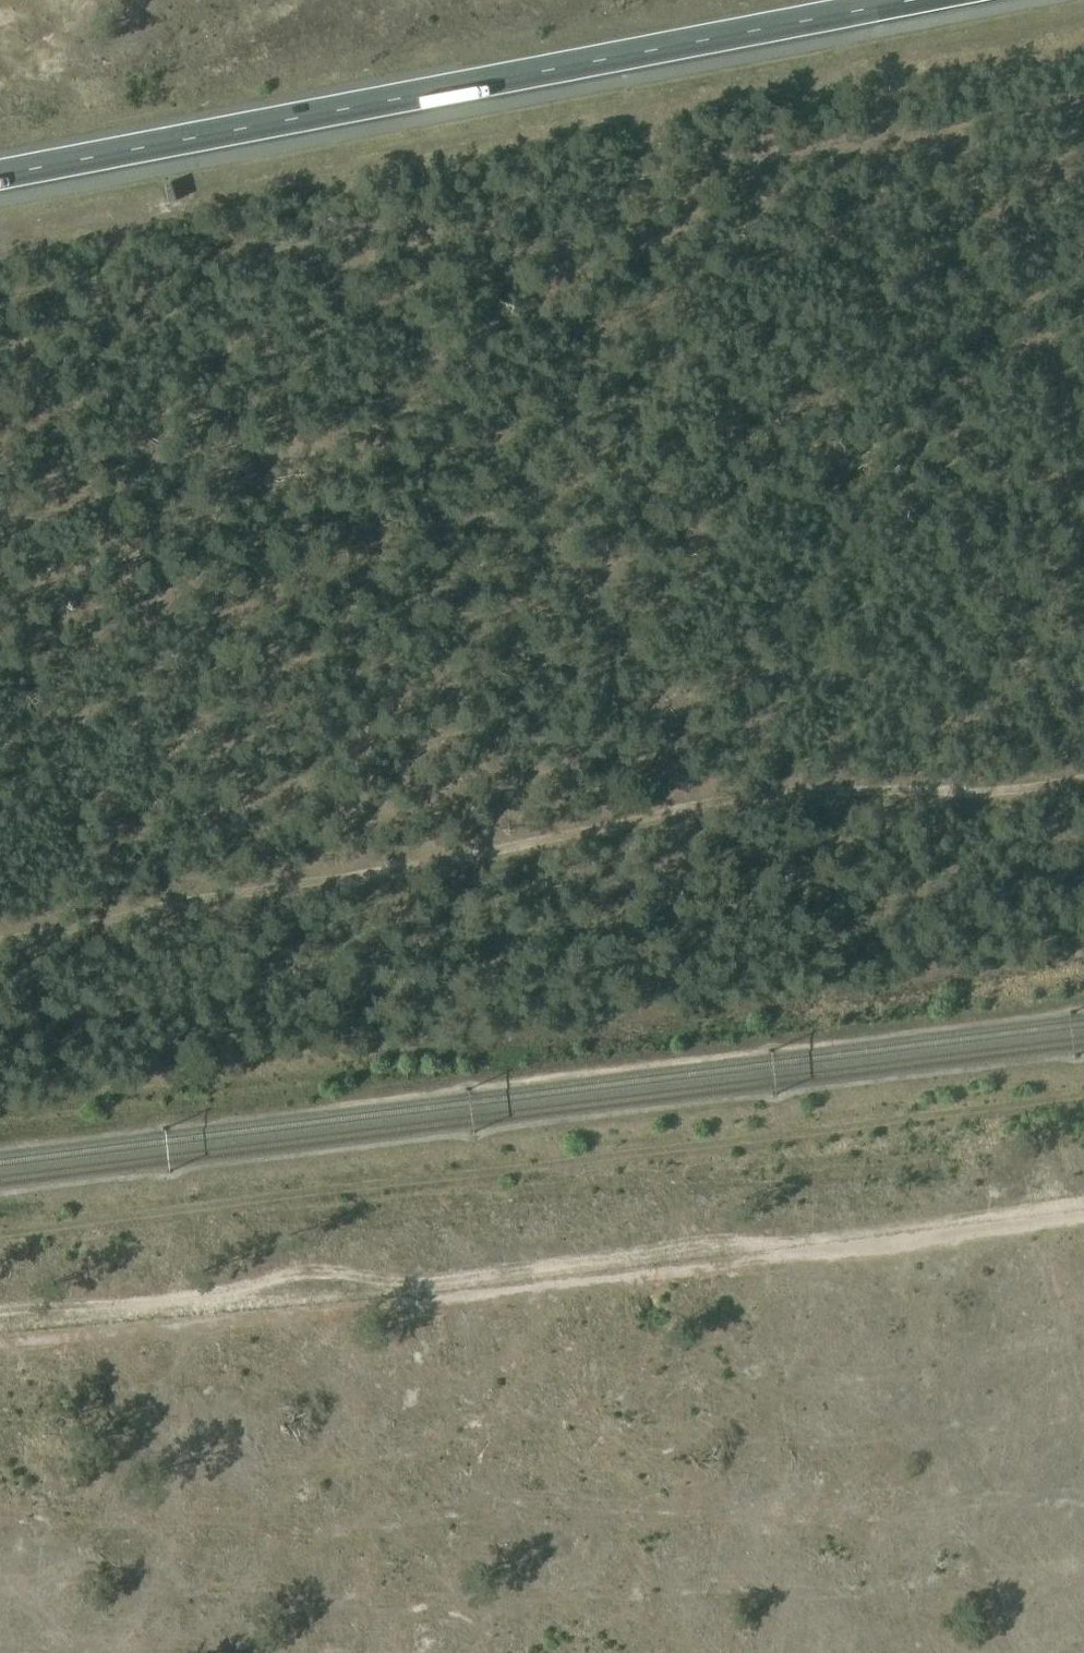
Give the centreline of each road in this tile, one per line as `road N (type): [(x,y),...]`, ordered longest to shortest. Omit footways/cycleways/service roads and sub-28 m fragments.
road 1 (track): [(0,941),(221,895),(391,872),(737,797),(979,792),(1083,778)]
road 2 (track): [(0,1313),(141,1305),(298,1270),(403,1283),(663,1246),(764,1245),(1083,1205)]
road 3 (motorway): [(0,175),(906,0)]
road 4 (track): [(1083,1214),(888,1248),(798,1251)]

